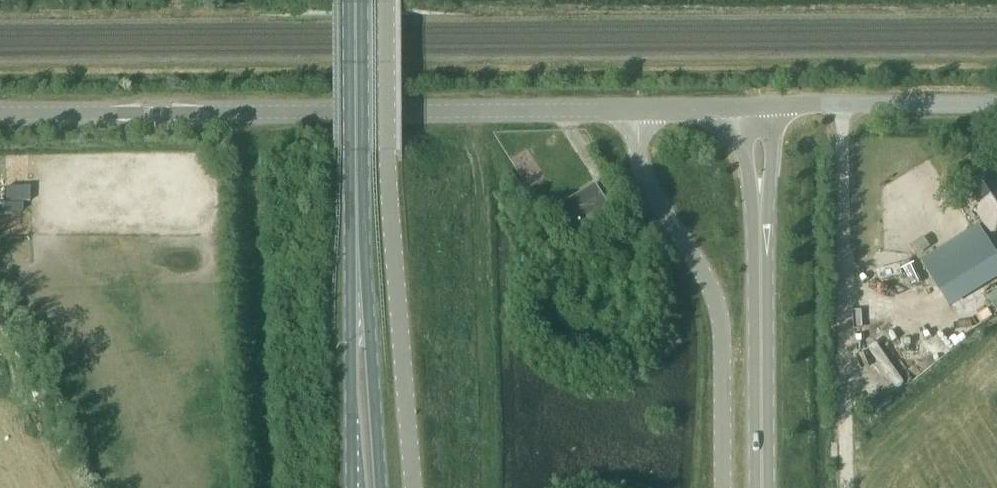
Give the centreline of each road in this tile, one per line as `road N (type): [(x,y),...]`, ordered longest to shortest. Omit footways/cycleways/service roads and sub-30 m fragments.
road 1 (tertiary): [(640,109),(0,113)]
road 2 (unclassified): [(411,487),(387,156),(386,0)]
road 3 (unclassified): [(640,109),(641,175),(718,309),(723,487)]
road 4 (primary): [(760,212),(762,487)]
road 5 (primary): [(358,274),(354,0)]
road 6 (tertiary): [(996,102),(773,106)]
road 7 (primary): [(381,487),(369,318),(358,274)]
road 8 (primary): [(358,274),(350,318),(352,487)]

